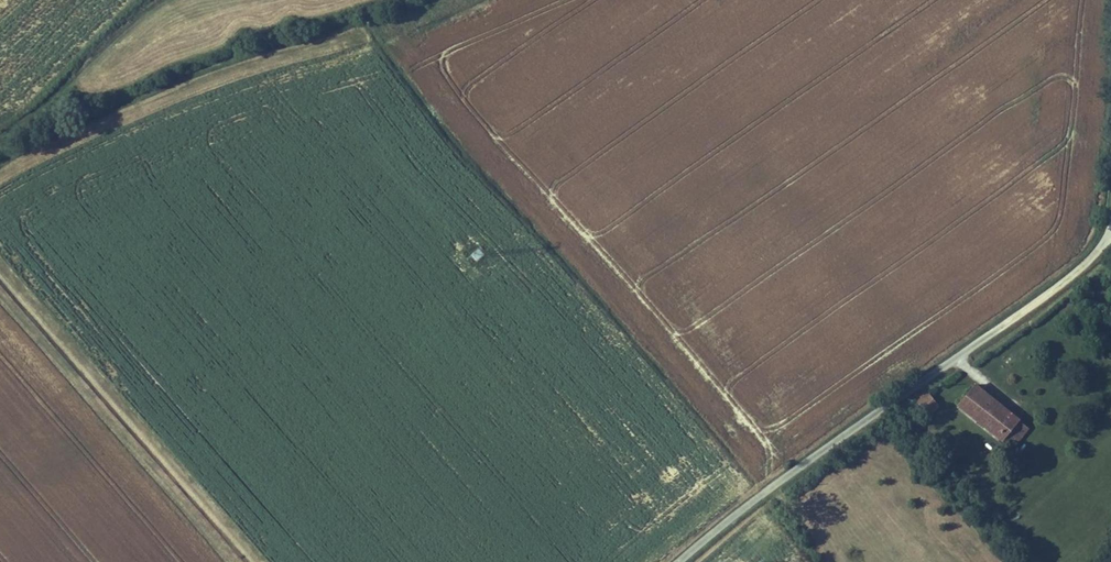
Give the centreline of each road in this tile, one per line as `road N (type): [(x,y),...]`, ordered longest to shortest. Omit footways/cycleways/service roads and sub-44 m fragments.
road 1 (unclassified): [(679,561),(1067,280),(1110,233)]
road 2 (track): [(0,135),(147,0)]

